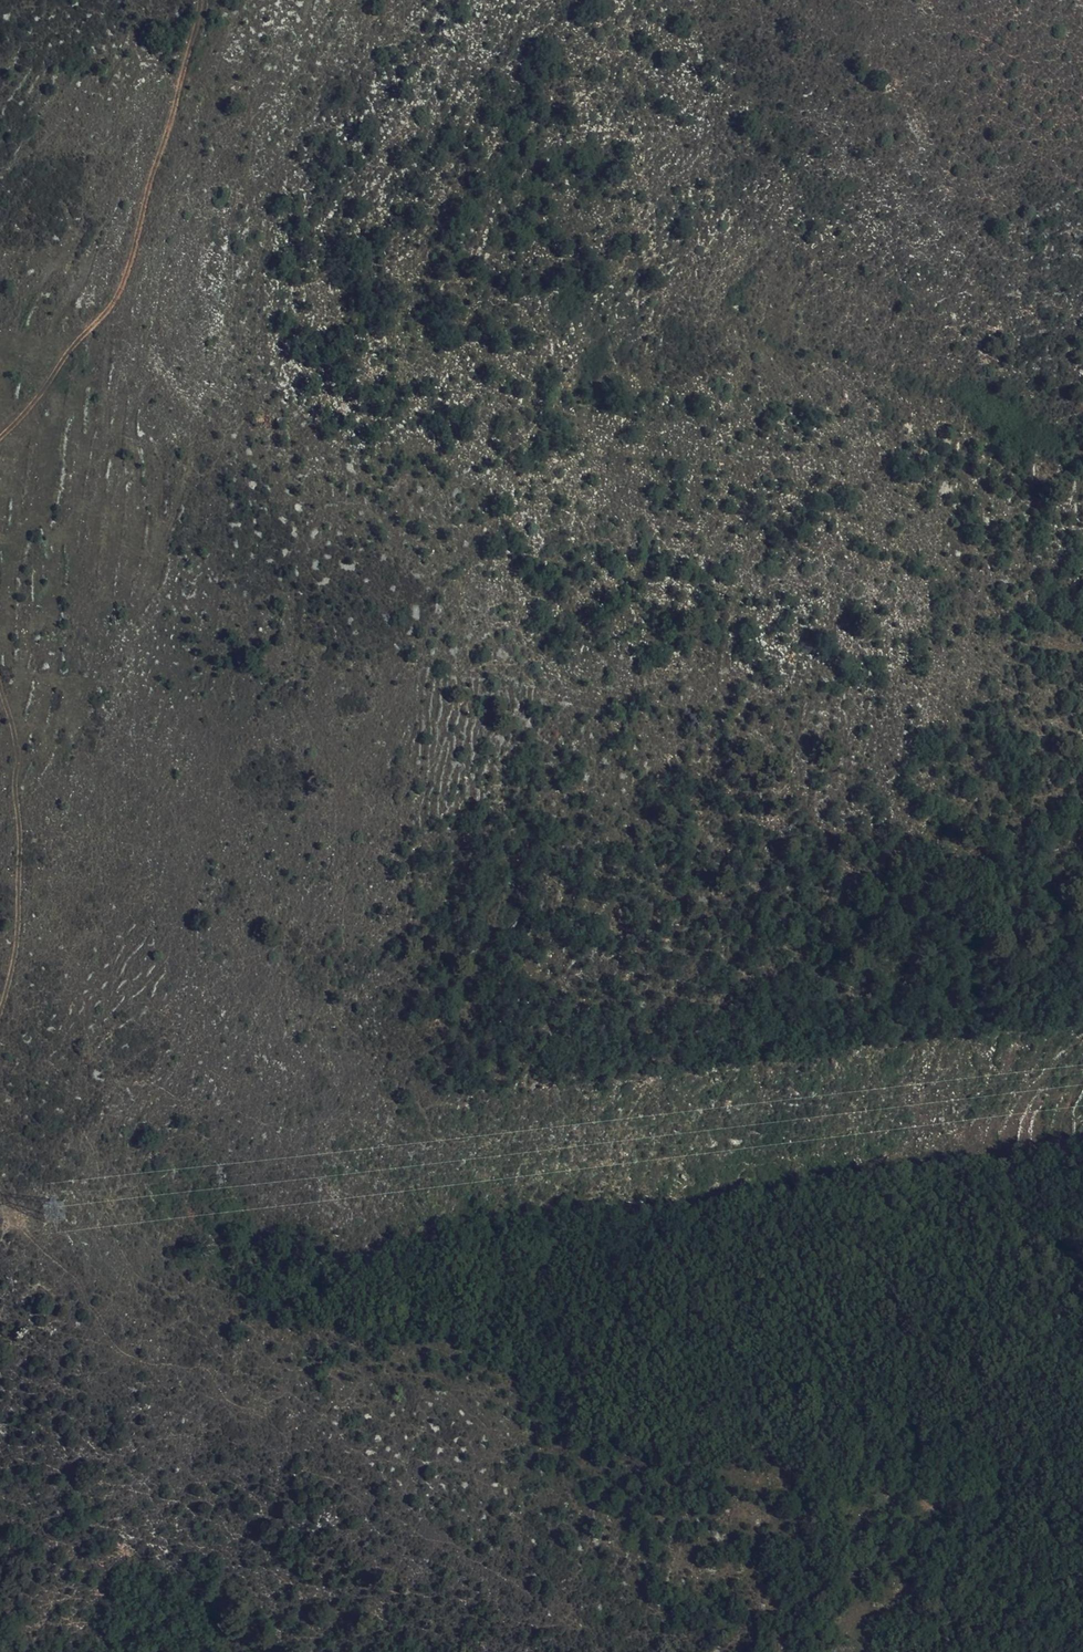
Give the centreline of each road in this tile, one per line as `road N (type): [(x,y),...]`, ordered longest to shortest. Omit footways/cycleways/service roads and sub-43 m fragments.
road 1 (track): [(0,441),(123,283),(201,0)]
road 2 (track): [(0,1016),(16,961),(21,877),(13,728),(0,681)]

